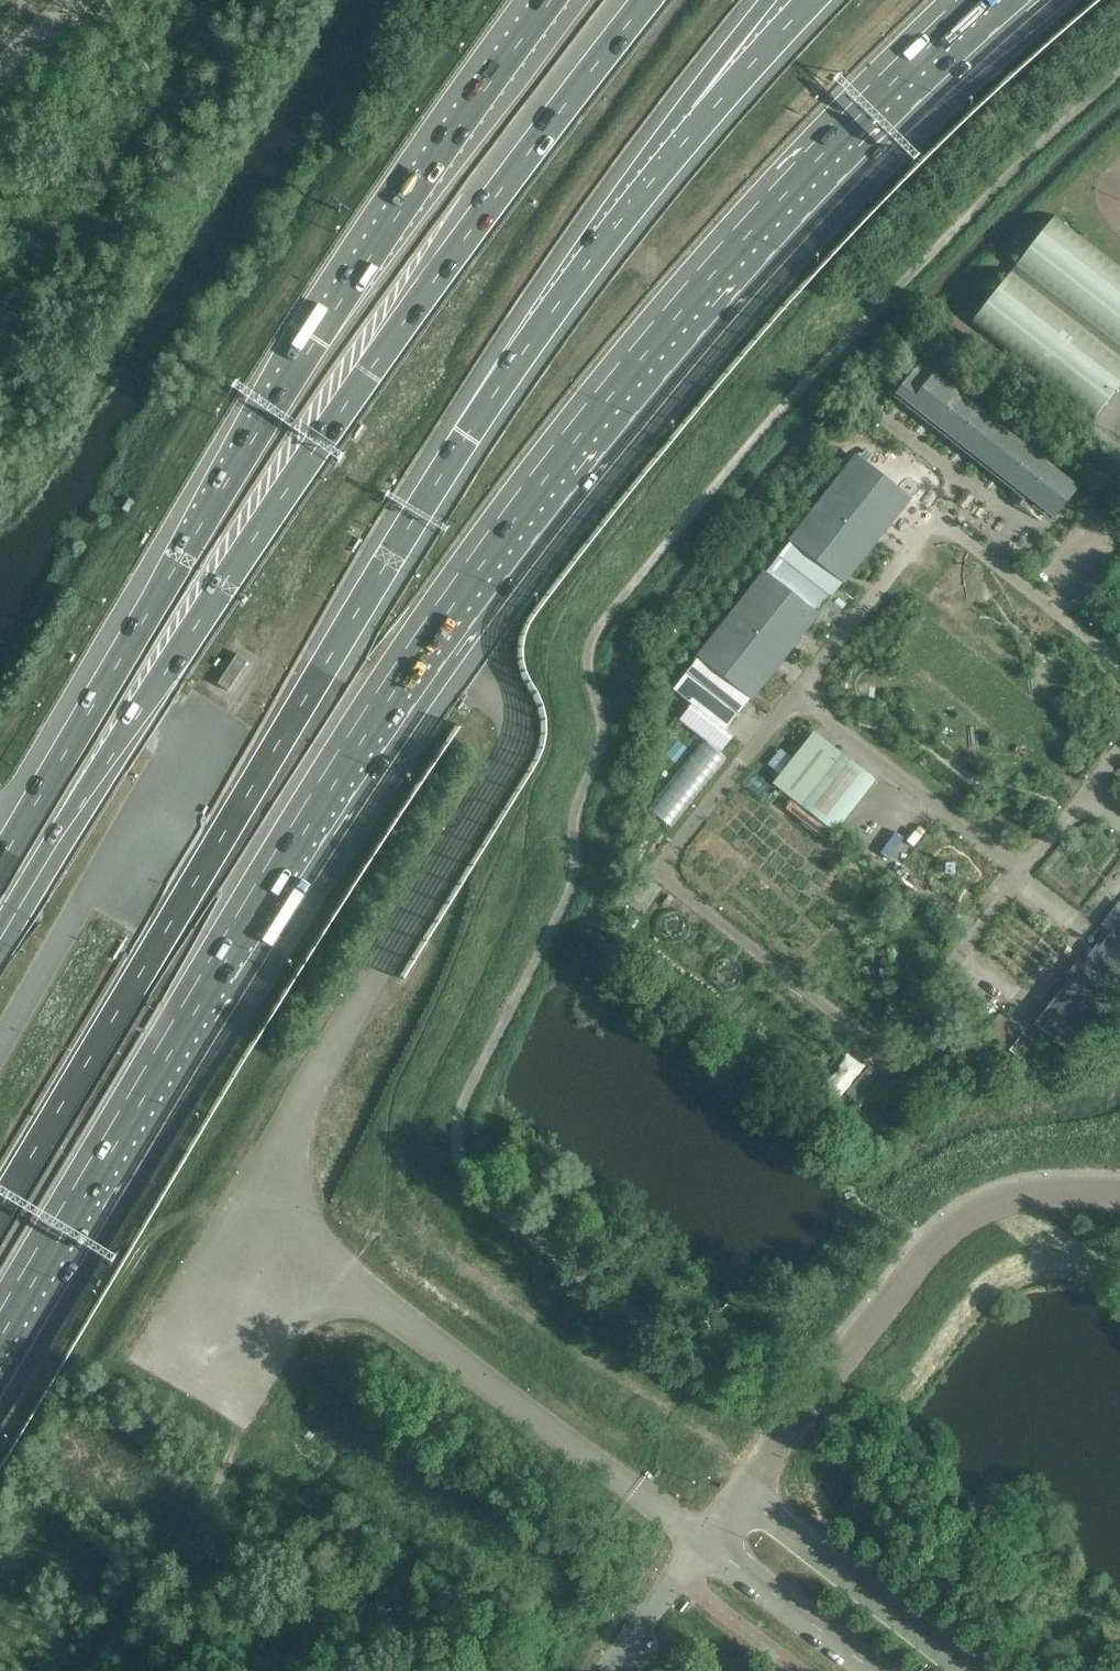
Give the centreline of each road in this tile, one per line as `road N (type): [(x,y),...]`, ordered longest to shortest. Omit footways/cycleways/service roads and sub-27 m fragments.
road 1 (motorway): [(0,1353),(343,785),(553,482),(799,189),(989,0)]
road 2 (motorway): [(0,1211),(466,437),(614,225)]
road 3 (motorway): [(648,0),(325,435),(0,943)]
road 4 (motorway): [(552,0),(316,340),(0,865)]
road 5 (track): [(532,854),(492,957),(387,1170),(403,1224),(526,1319),(637,1386),(729,1456),(748,1481)]
road 6 (unclassified): [(739,1492),(967,1213),(1023,1192),(1119,1189)]
road 7 (motorway): [(614,225),(813,0)]
road 8 (unclassified): [(969,1670),(739,1492)]
road 9 (motorway): [(784,0),(614,225)]
road 10 (unclassified): [(704,1540),(873,1670)]

